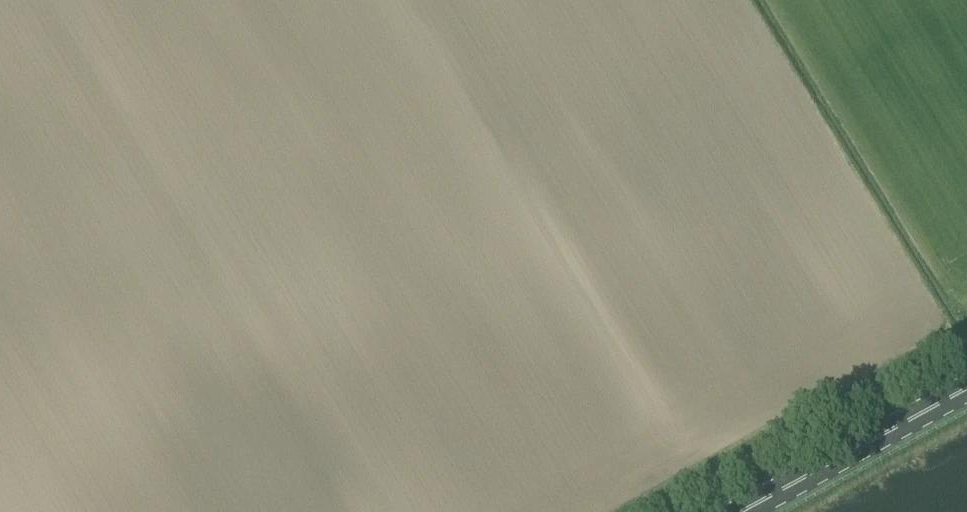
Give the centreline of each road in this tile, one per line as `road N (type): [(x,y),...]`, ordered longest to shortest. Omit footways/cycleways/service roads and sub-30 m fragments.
road 1 (primary): [(745,511),(966,390)]

